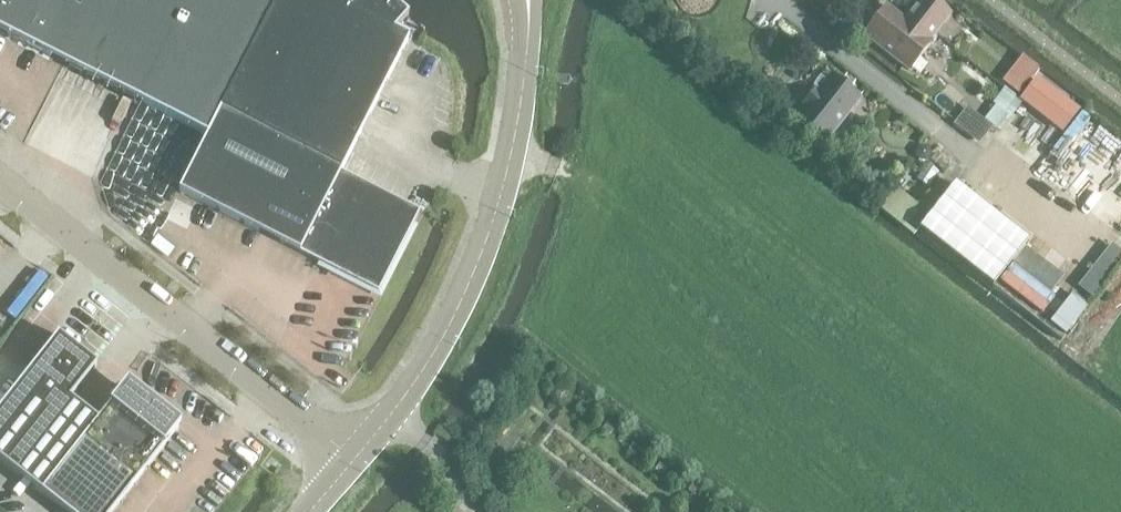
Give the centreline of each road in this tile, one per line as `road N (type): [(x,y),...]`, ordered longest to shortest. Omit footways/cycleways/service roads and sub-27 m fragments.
road 1 (unclassified): [(354,460),(448,329),(489,234),(520,107),(528,0)]
road 2 (unclassified): [(354,460),(0,180)]

